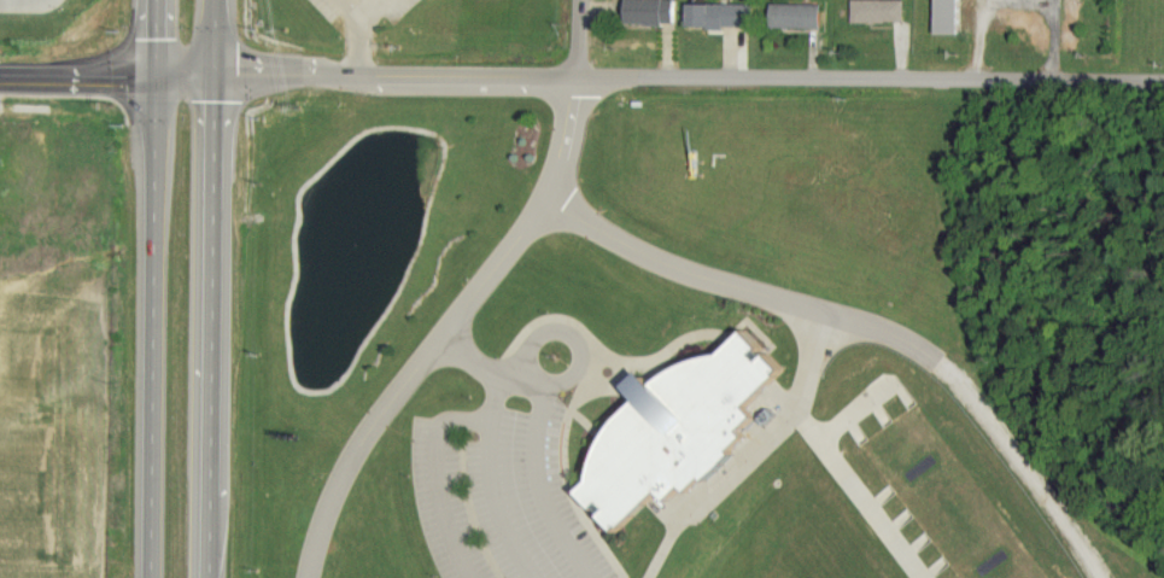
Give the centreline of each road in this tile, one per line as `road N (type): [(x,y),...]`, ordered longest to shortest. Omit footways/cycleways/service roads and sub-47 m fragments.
road 1 (residential): [(1163,76),(214,75)]
road 2 (trunk): [(158,72),(152,577)]
road 3 (trunk): [(206,577),(214,75)]
road 4 (residential): [(214,75),(0,72)]

